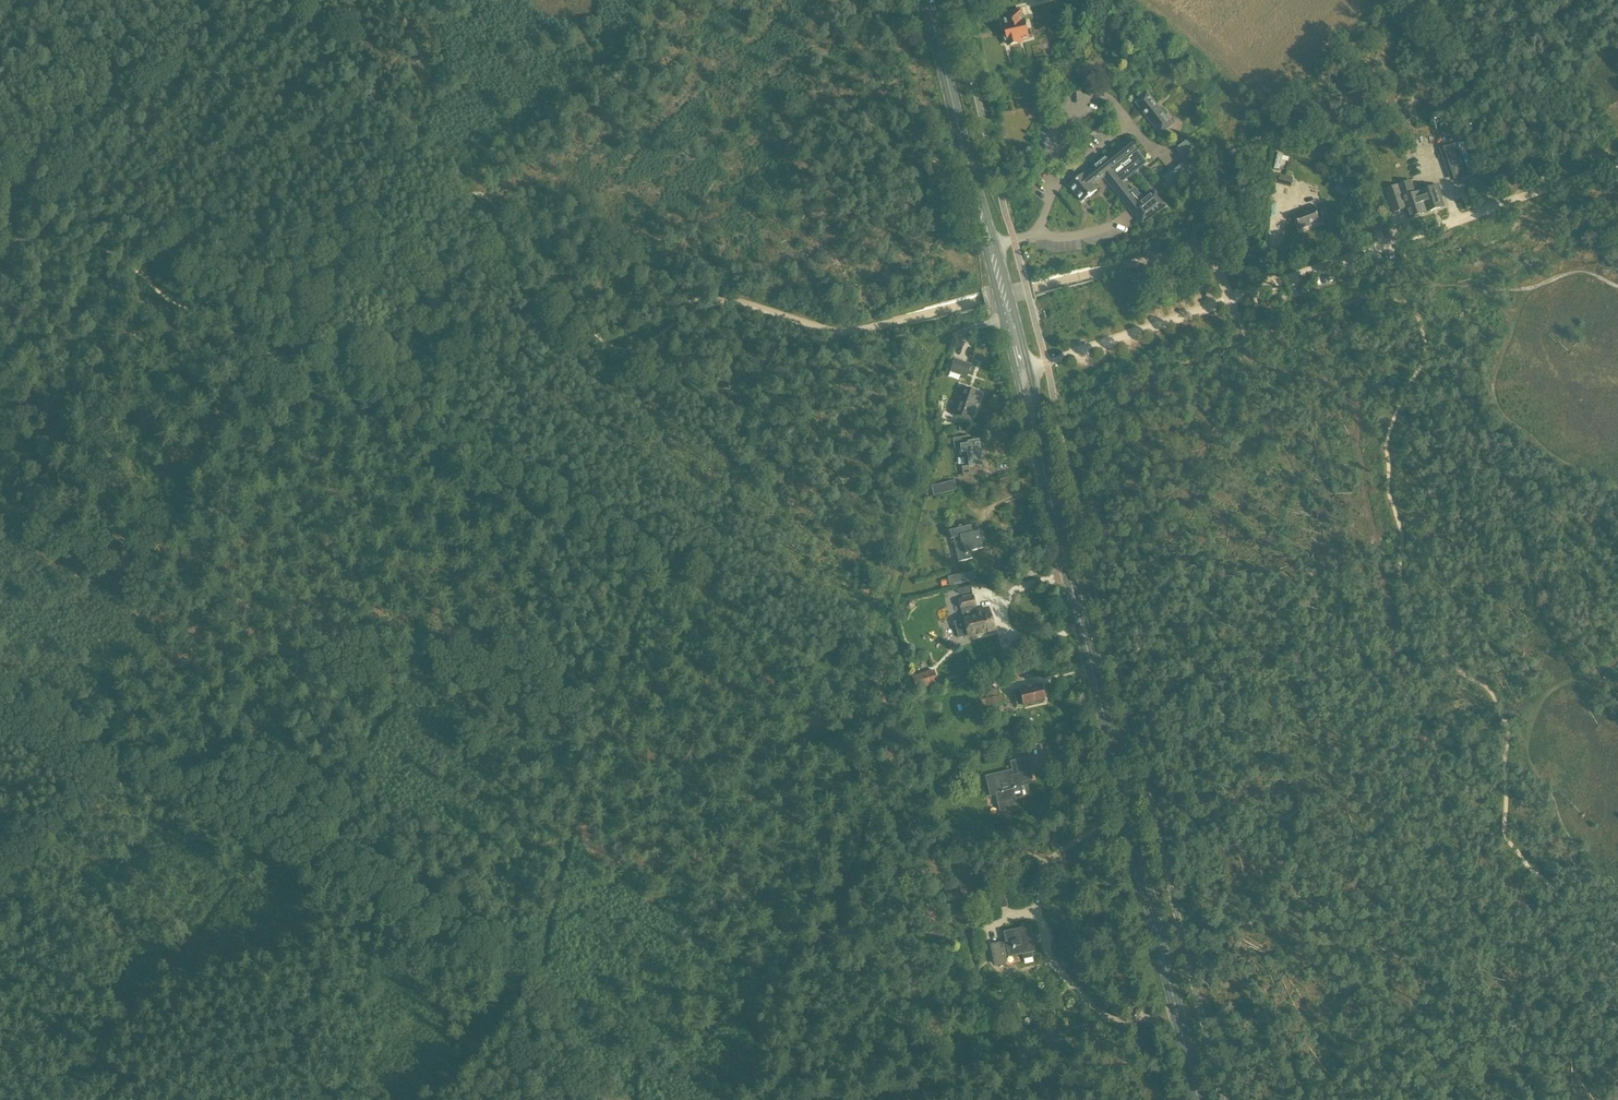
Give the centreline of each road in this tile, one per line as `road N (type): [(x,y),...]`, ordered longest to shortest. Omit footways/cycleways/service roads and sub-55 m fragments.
road 1 (primary): [(1196,1099),(928,0)]
road 2 (track): [(960,330),(943,346),(922,388),(932,443),(925,481),(750,1078),(738,1086),(725,1082),(514,976)]
road 3 (track): [(331,357),(118,780),(0,901)]
road 4 (track): [(864,690),(331,357)]
road 5 (track): [(514,976),(118,780),(0,710)]
road 6 (track): [(1022,371),(1399,241)]
road 7 (track): [(331,357),(91,196),(35,191),(0,169)]
road 8 (track): [(1399,241),(1617,164)]
road 9 (track): [(221,0),(96,152)]

